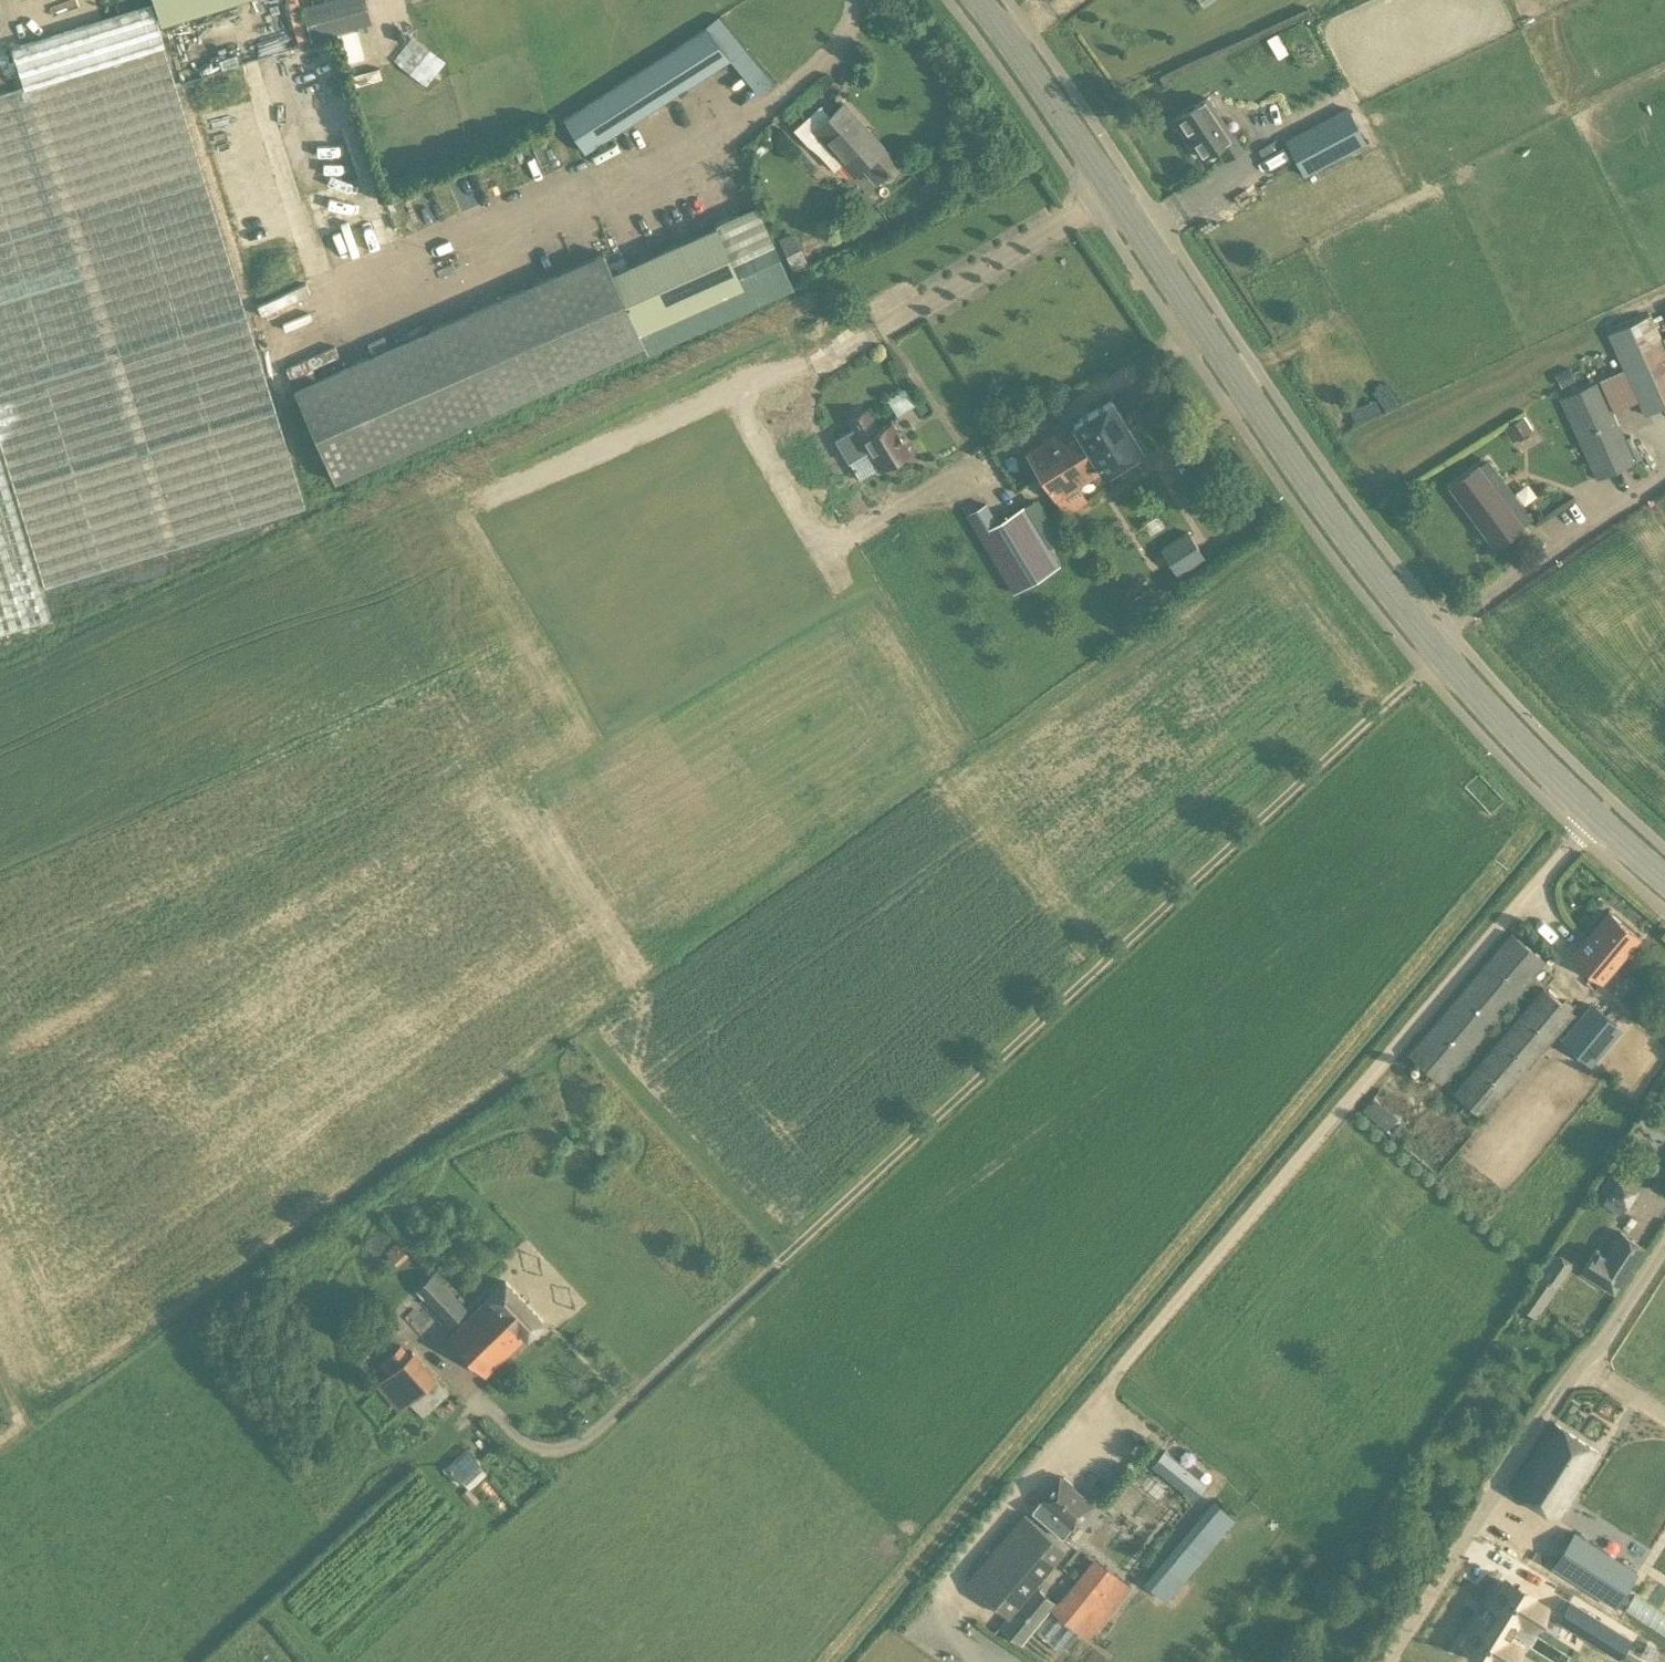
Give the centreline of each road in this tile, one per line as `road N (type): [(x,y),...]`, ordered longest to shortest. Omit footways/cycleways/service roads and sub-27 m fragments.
road 1 (track): [(590,1436),(1441,655)]
road 2 (secondary): [(1664,879),(1514,736),(1342,531),(977,0)]
road 3 (unclassified): [(1387,1661),(1664,1240)]

